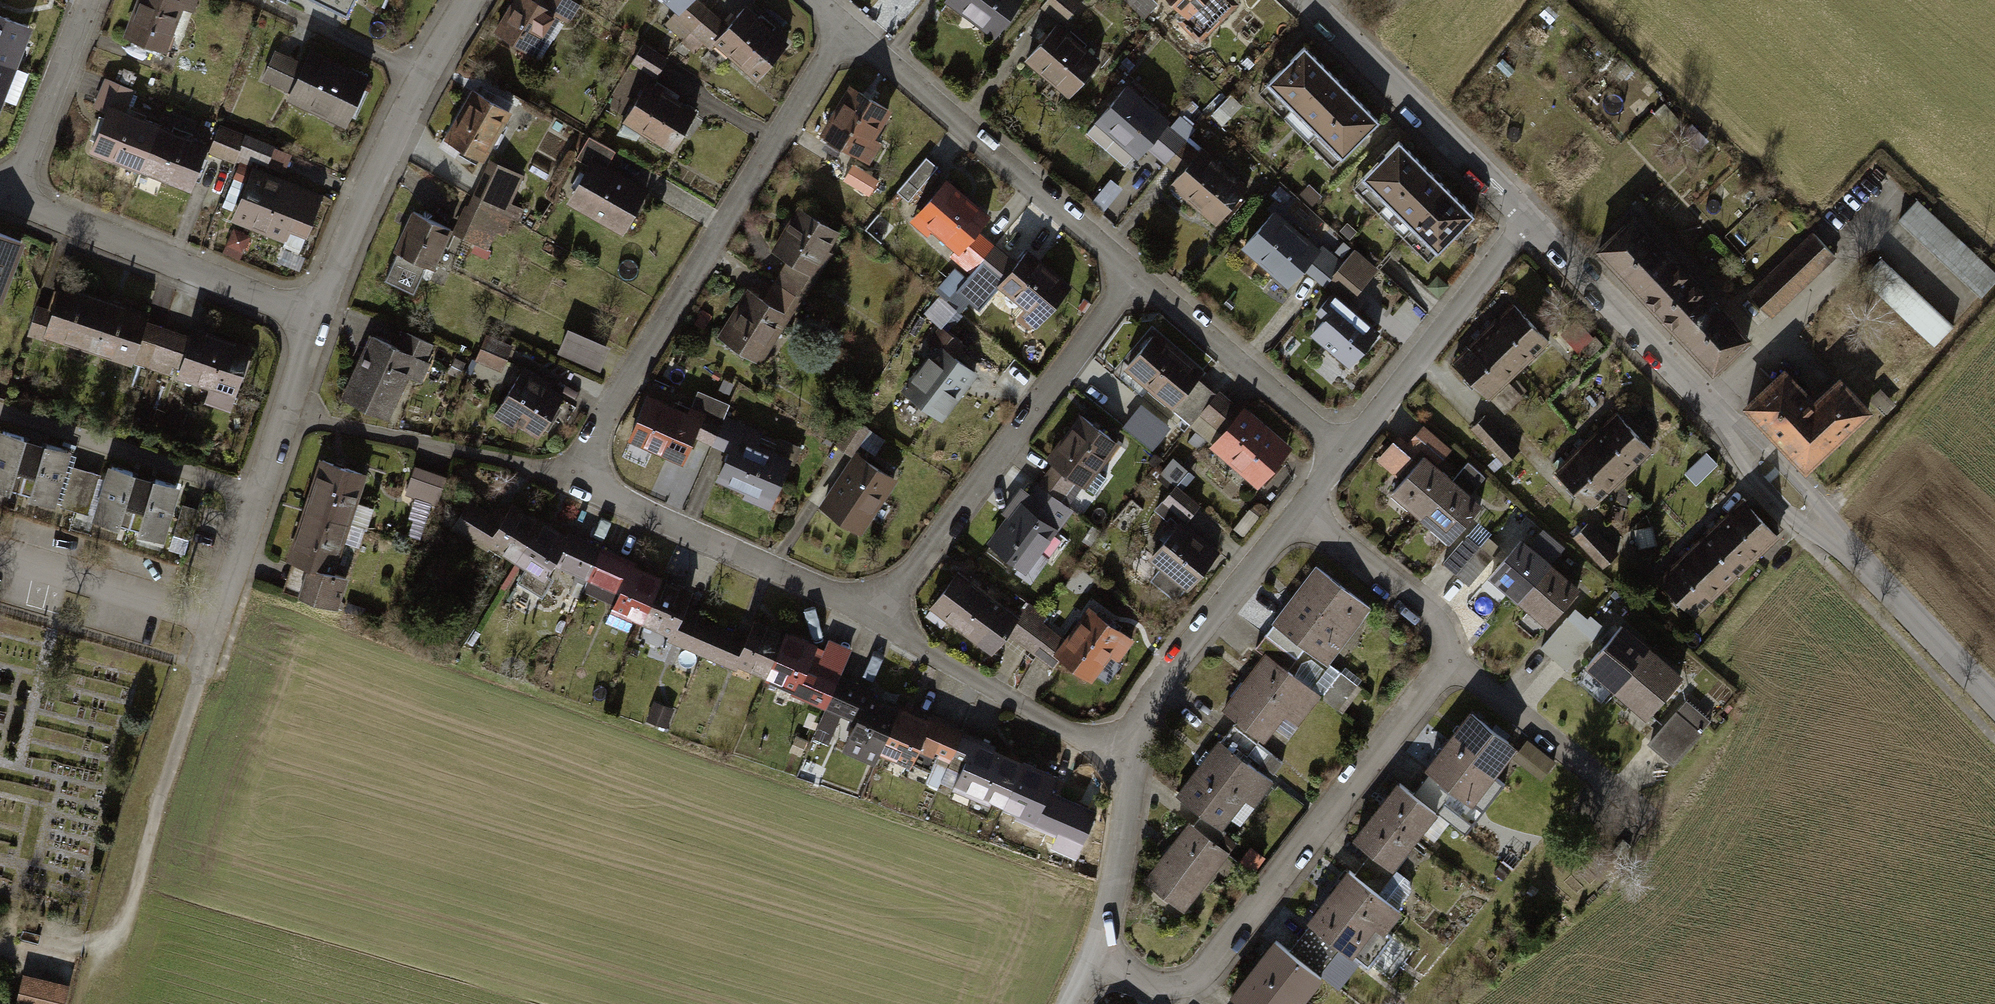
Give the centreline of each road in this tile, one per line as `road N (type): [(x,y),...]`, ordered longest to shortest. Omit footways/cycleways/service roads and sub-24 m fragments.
road 1 (residential): [(879,617),(606,496),(586,474),(605,418),(846,32)]
road 2 (secondary): [(1510,206),(1994,701)]
road 3 (residential): [(1086,962),(1176,988),(1201,978),(1451,652)]
road 4 (residential): [(879,617),(1133,278)]
road 5 (residential): [(1133,278),(846,32)]
road 6 (residential): [(308,326),(420,76),(465,0)]
road 7 (track): [(199,670),(116,920),(95,962),(80,966)]
road 8 (residential): [(14,194),(60,221),(308,326)]
road 9 (residential): [(215,625),(308,326)]
road 10 (residential): [(1338,450),(1510,206)]
road 11 (secondary): [(1301,0),(1510,206)]
road 12 (residential): [(1128,751),(1164,680),(1296,513)]
road 13 (residential): [(1128,751),(1079,739),(930,657),(879,617)]
road 14 (residential): [(1338,450),(1133,278)]
road 15 (residential): [(1647,814),(1451,652)]
road 16 (residential): [(0,561),(215,625)]
road 17 (residential): [(1086,962),(1123,828),(1128,751)]
road 18 (residential): [(1451,652),(1296,513)]
road 19 (residential): [(89,0),(14,194)]

